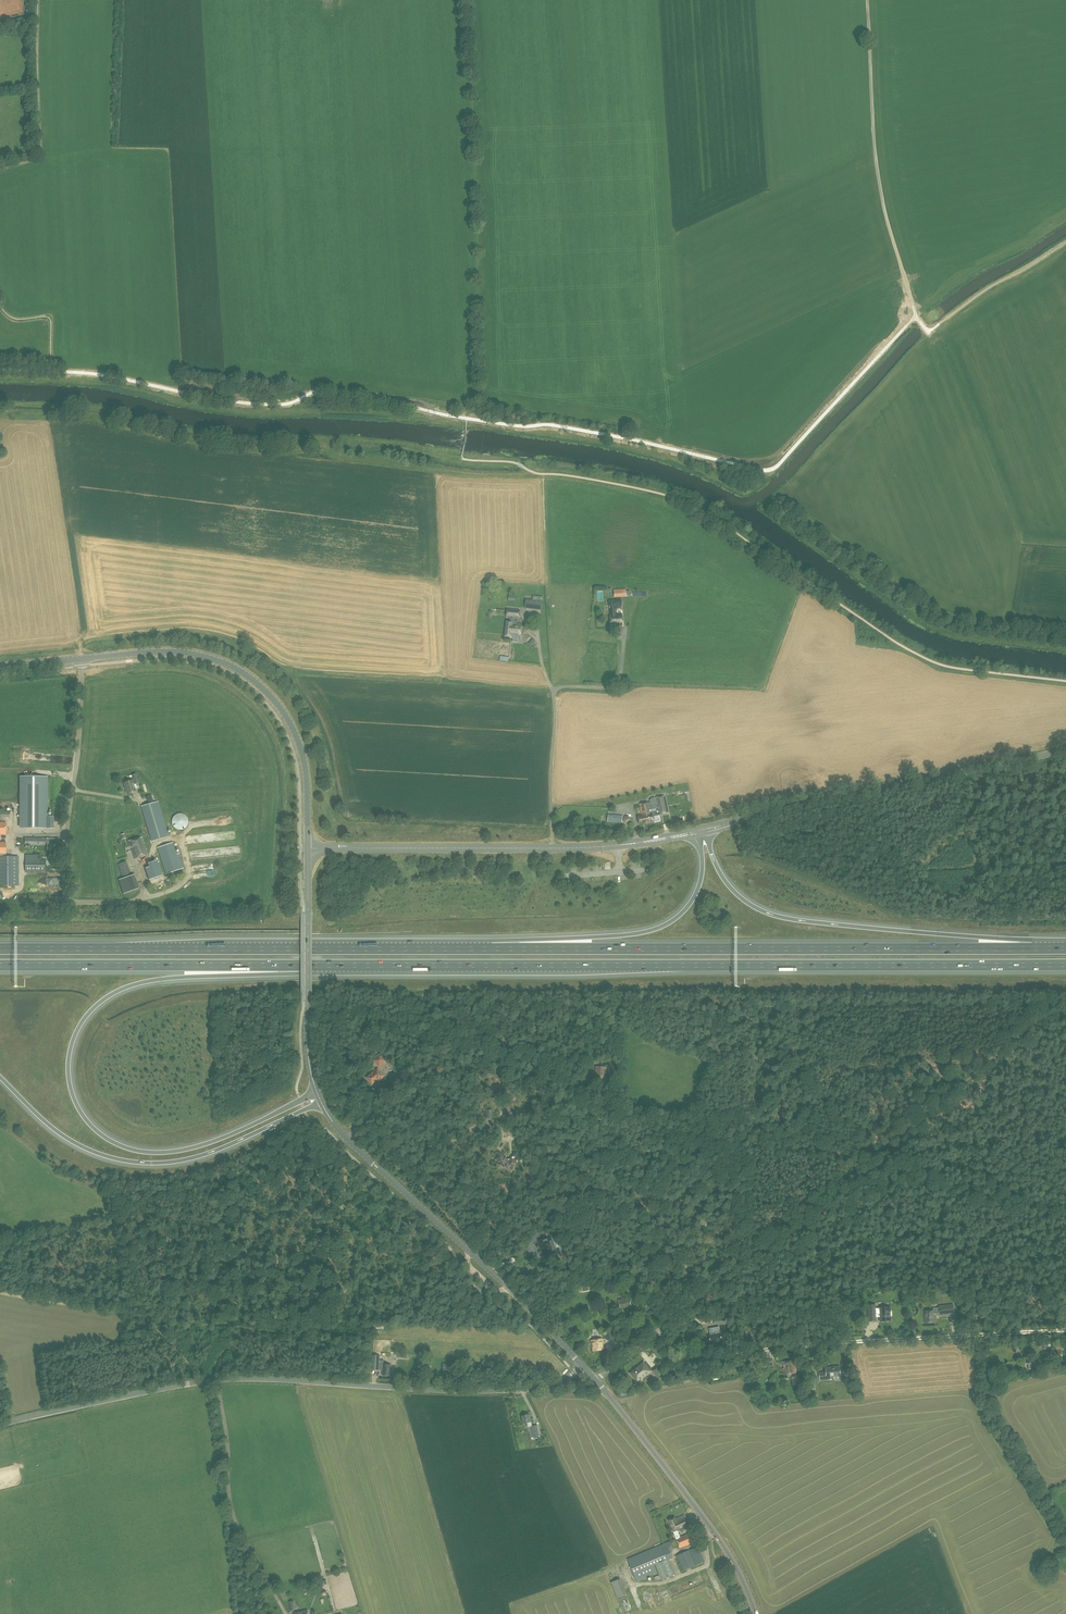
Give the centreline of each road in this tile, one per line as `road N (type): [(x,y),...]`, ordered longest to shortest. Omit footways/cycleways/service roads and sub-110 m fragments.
road 1 (motorway): [(300,965),(1065,965)]
road 2 (unclassified): [(0,1424),(218,1379),(471,1391),(550,1387),(582,1367)]
road 3 (motorway): [(317,1092),(209,1142),(152,1152),(96,1130),(69,1080),(76,1032),(110,995),(160,980),(300,965)]
road 4 (motorway): [(1065,946),(492,949)]
road 5 (motorway): [(492,949),(0,949)]
road 6 (motorway): [(1065,946),(769,913),(725,882),(706,830)]
road 7 (tertiary): [(696,833),(592,847),(308,848)]
road 8 (tertiary): [(582,1367),(341,1133),(321,1102)]
road 9 (tertiary): [(706,830),(1065,751)]
road 10 (track): [(702,1361),(796,1345),(1065,1330)]
road 11 (tertiary): [(308,848),(302,753),(263,688),(227,664),(184,652),(81,659)]
road 12 (motorway): [(0,1079),(75,1144),(137,1164),(201,1156),(321,1102)]
road 13 (unclassified): [(916,316),(879,176),(866,0)]
road 14 (unclassified): [(138,901),(65,896),(81,659)]
road 15 (motorway): [(0,965),(300,965)]
road 16 (tertiary): [(756,1613),(725,1547),(595,1381)]
road 17 (motorway): [(696,833),(700,883),(668,923),(492,949)]
road 18 (track): [(288,1613),(231,1508),(218,1379)]
road 19 (tertiary): [(317,1092),(307,1036),(308,848)]
road 20 (track): [(231,1327),(362,1346),(370,1355),(369,1386)]
road 21 (track): [(744,1259),(865,1162)]
road 22 (track): [(0,1292),(149,1315)]
road 23 (track): [(865,1162),(960,1085)]

